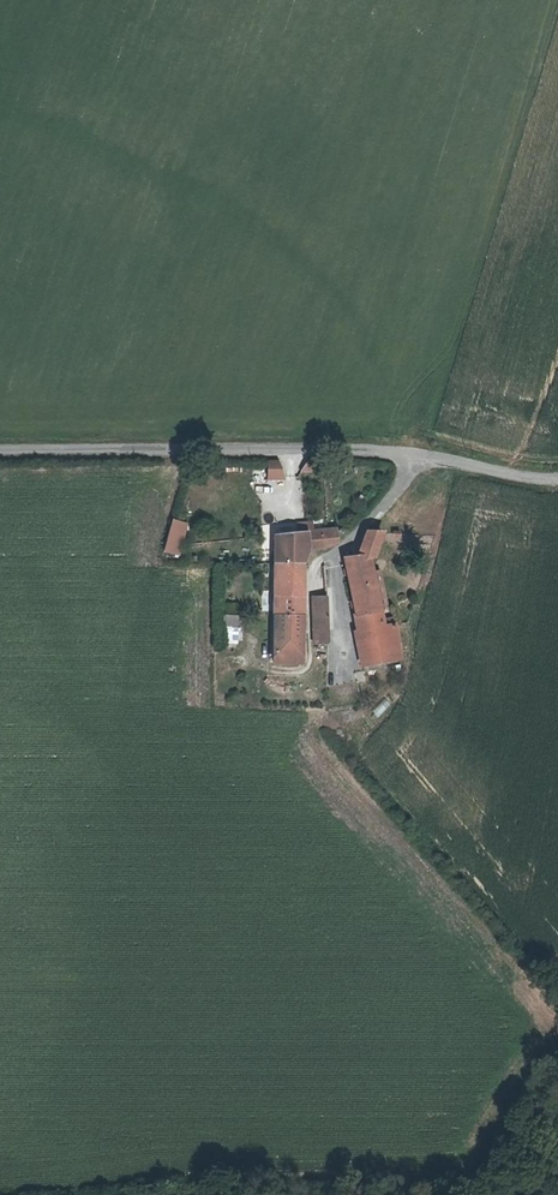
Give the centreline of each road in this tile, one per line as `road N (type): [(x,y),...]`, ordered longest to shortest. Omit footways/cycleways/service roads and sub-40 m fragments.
road 1 (unclassified): [(0,452),(372,453),(557,481)]

